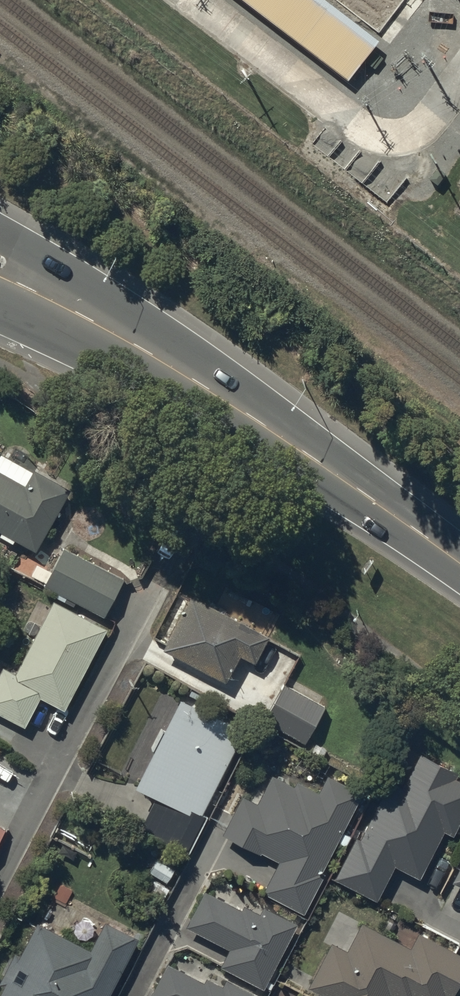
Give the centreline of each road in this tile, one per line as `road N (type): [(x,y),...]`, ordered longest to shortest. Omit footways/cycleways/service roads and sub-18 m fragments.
road 1 (trunk): [(459,563),(315,460),(76,312)]

